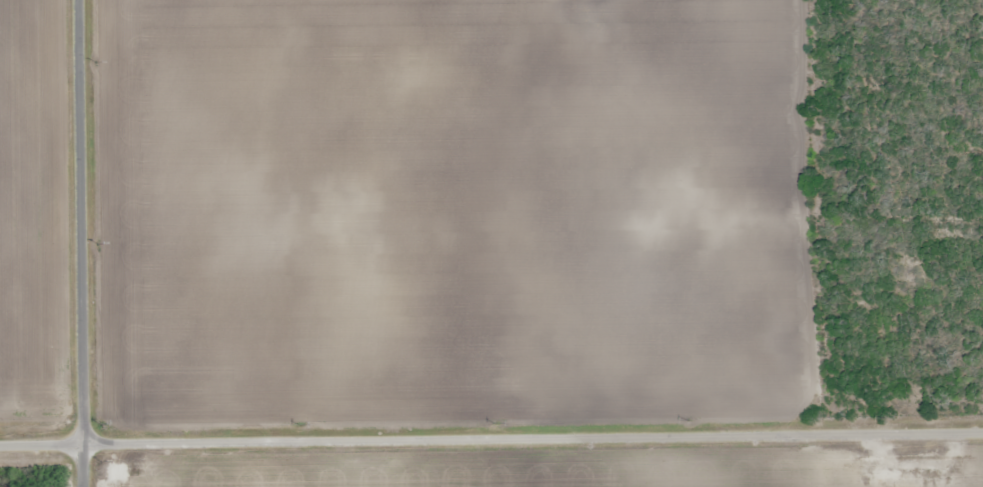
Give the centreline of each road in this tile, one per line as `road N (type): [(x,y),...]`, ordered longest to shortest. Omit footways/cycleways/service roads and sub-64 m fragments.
road 1 (residential): [(0,448),(834,440)]
road 2 (residential): [(83,486),(78,0)]
road 3 (residential): [(834,440),(982,437)]

